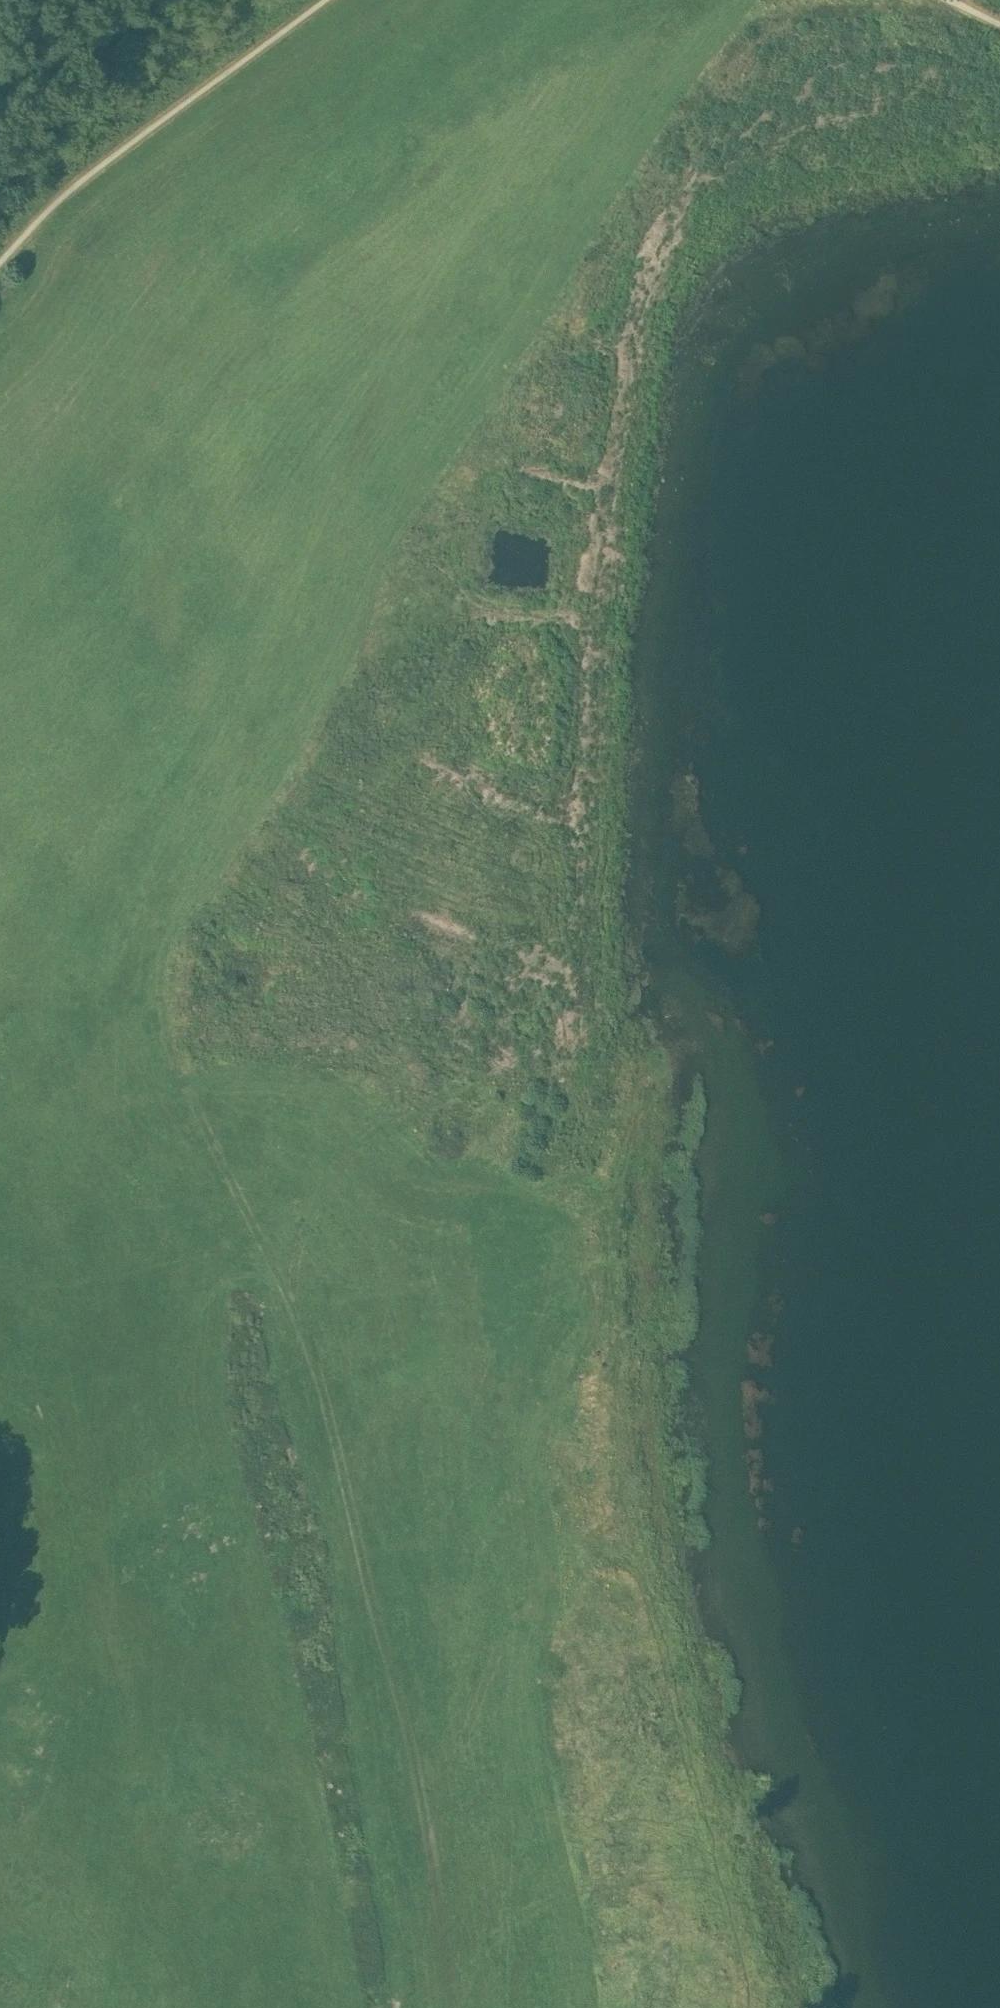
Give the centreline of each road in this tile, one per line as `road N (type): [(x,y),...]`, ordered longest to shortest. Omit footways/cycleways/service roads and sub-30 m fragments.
road 1 (track): [(320,0),(77,184),(0,260)]

